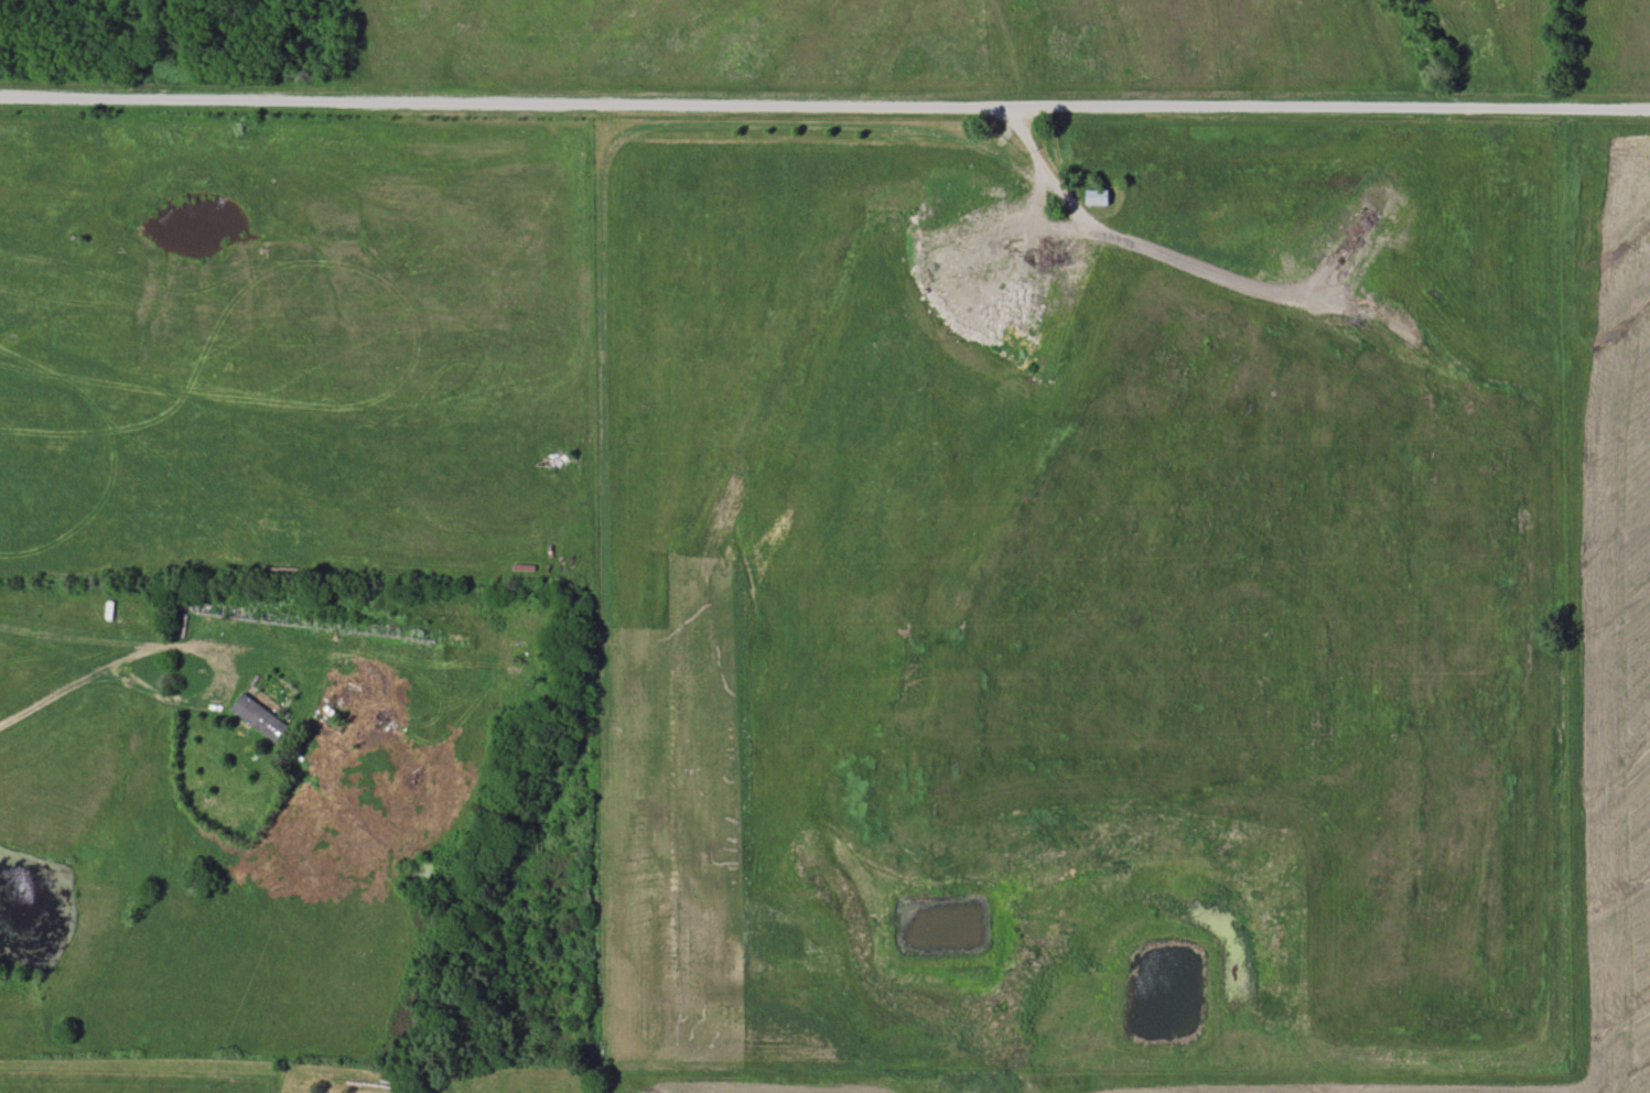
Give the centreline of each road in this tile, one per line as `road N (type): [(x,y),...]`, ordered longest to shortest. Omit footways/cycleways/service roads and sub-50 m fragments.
road 1 (residential): [(1649,110),(0,95)]
road 2 (residential): [(1009,107),(1082,212)]

